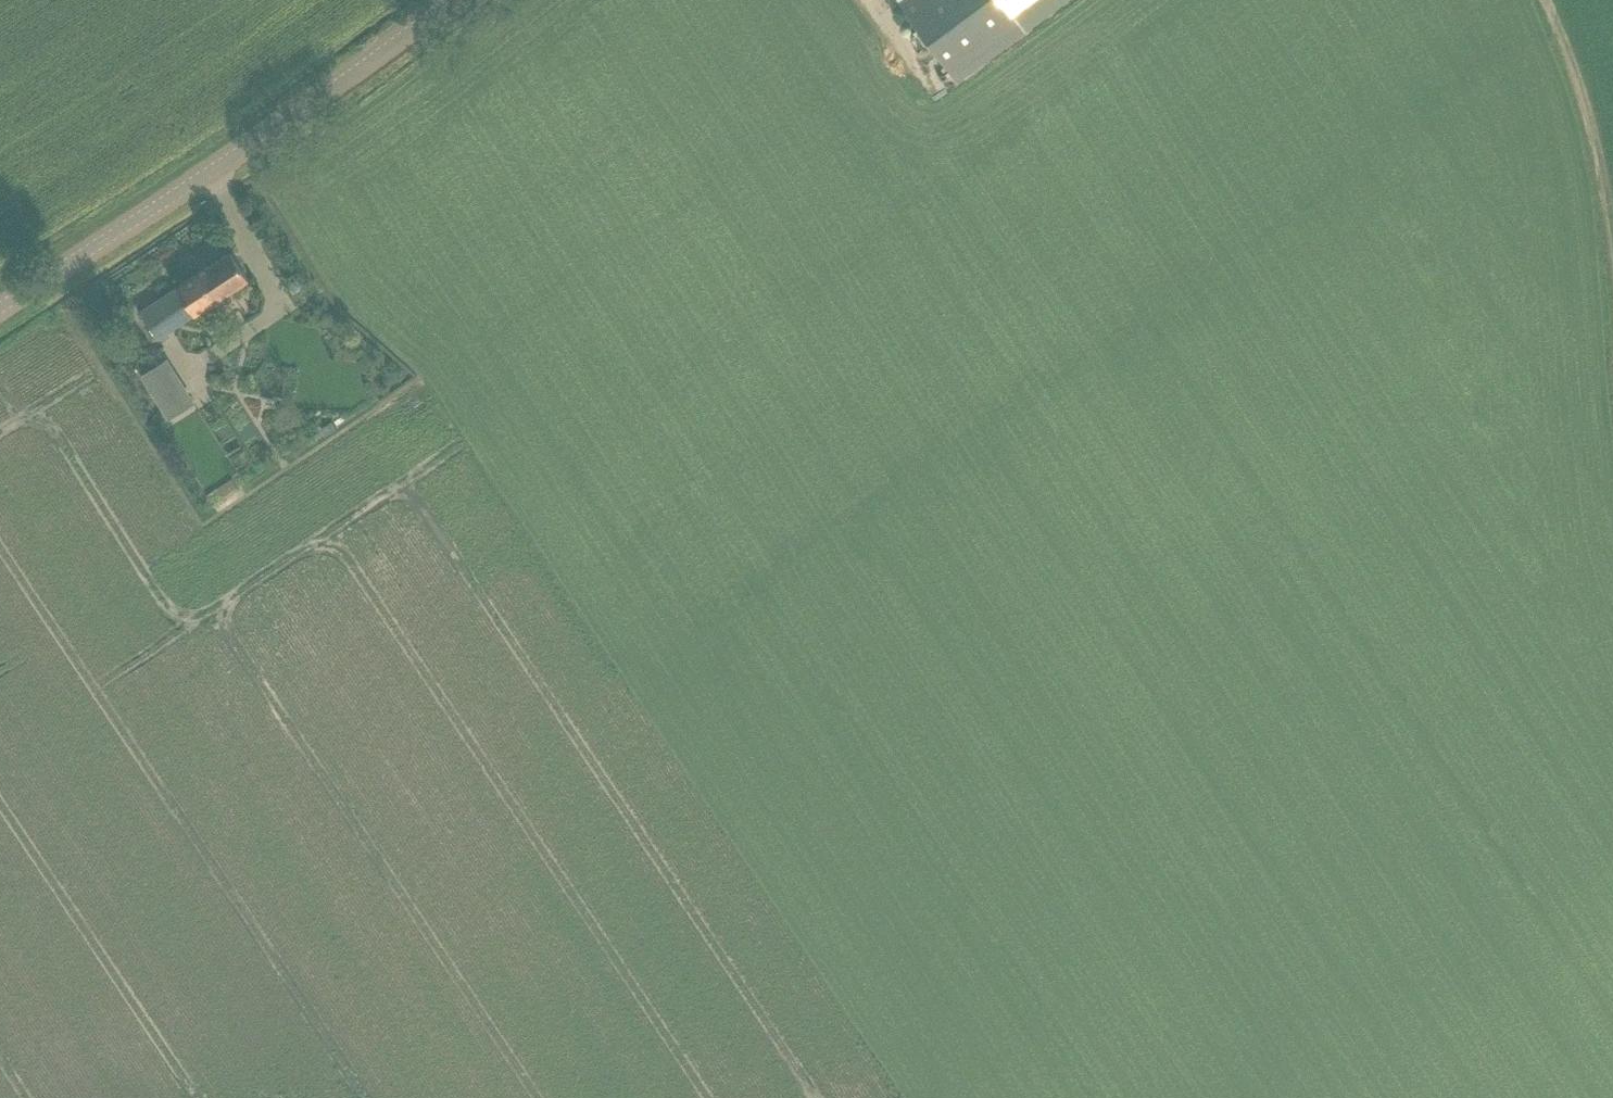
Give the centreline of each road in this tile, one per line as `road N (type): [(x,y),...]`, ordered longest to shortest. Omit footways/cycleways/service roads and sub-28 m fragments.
road 1 (tertiary): [(0,307),(321,96),(450,0)]
road 2 (track): [(1536,0),(1602,194),(1612,296)]

